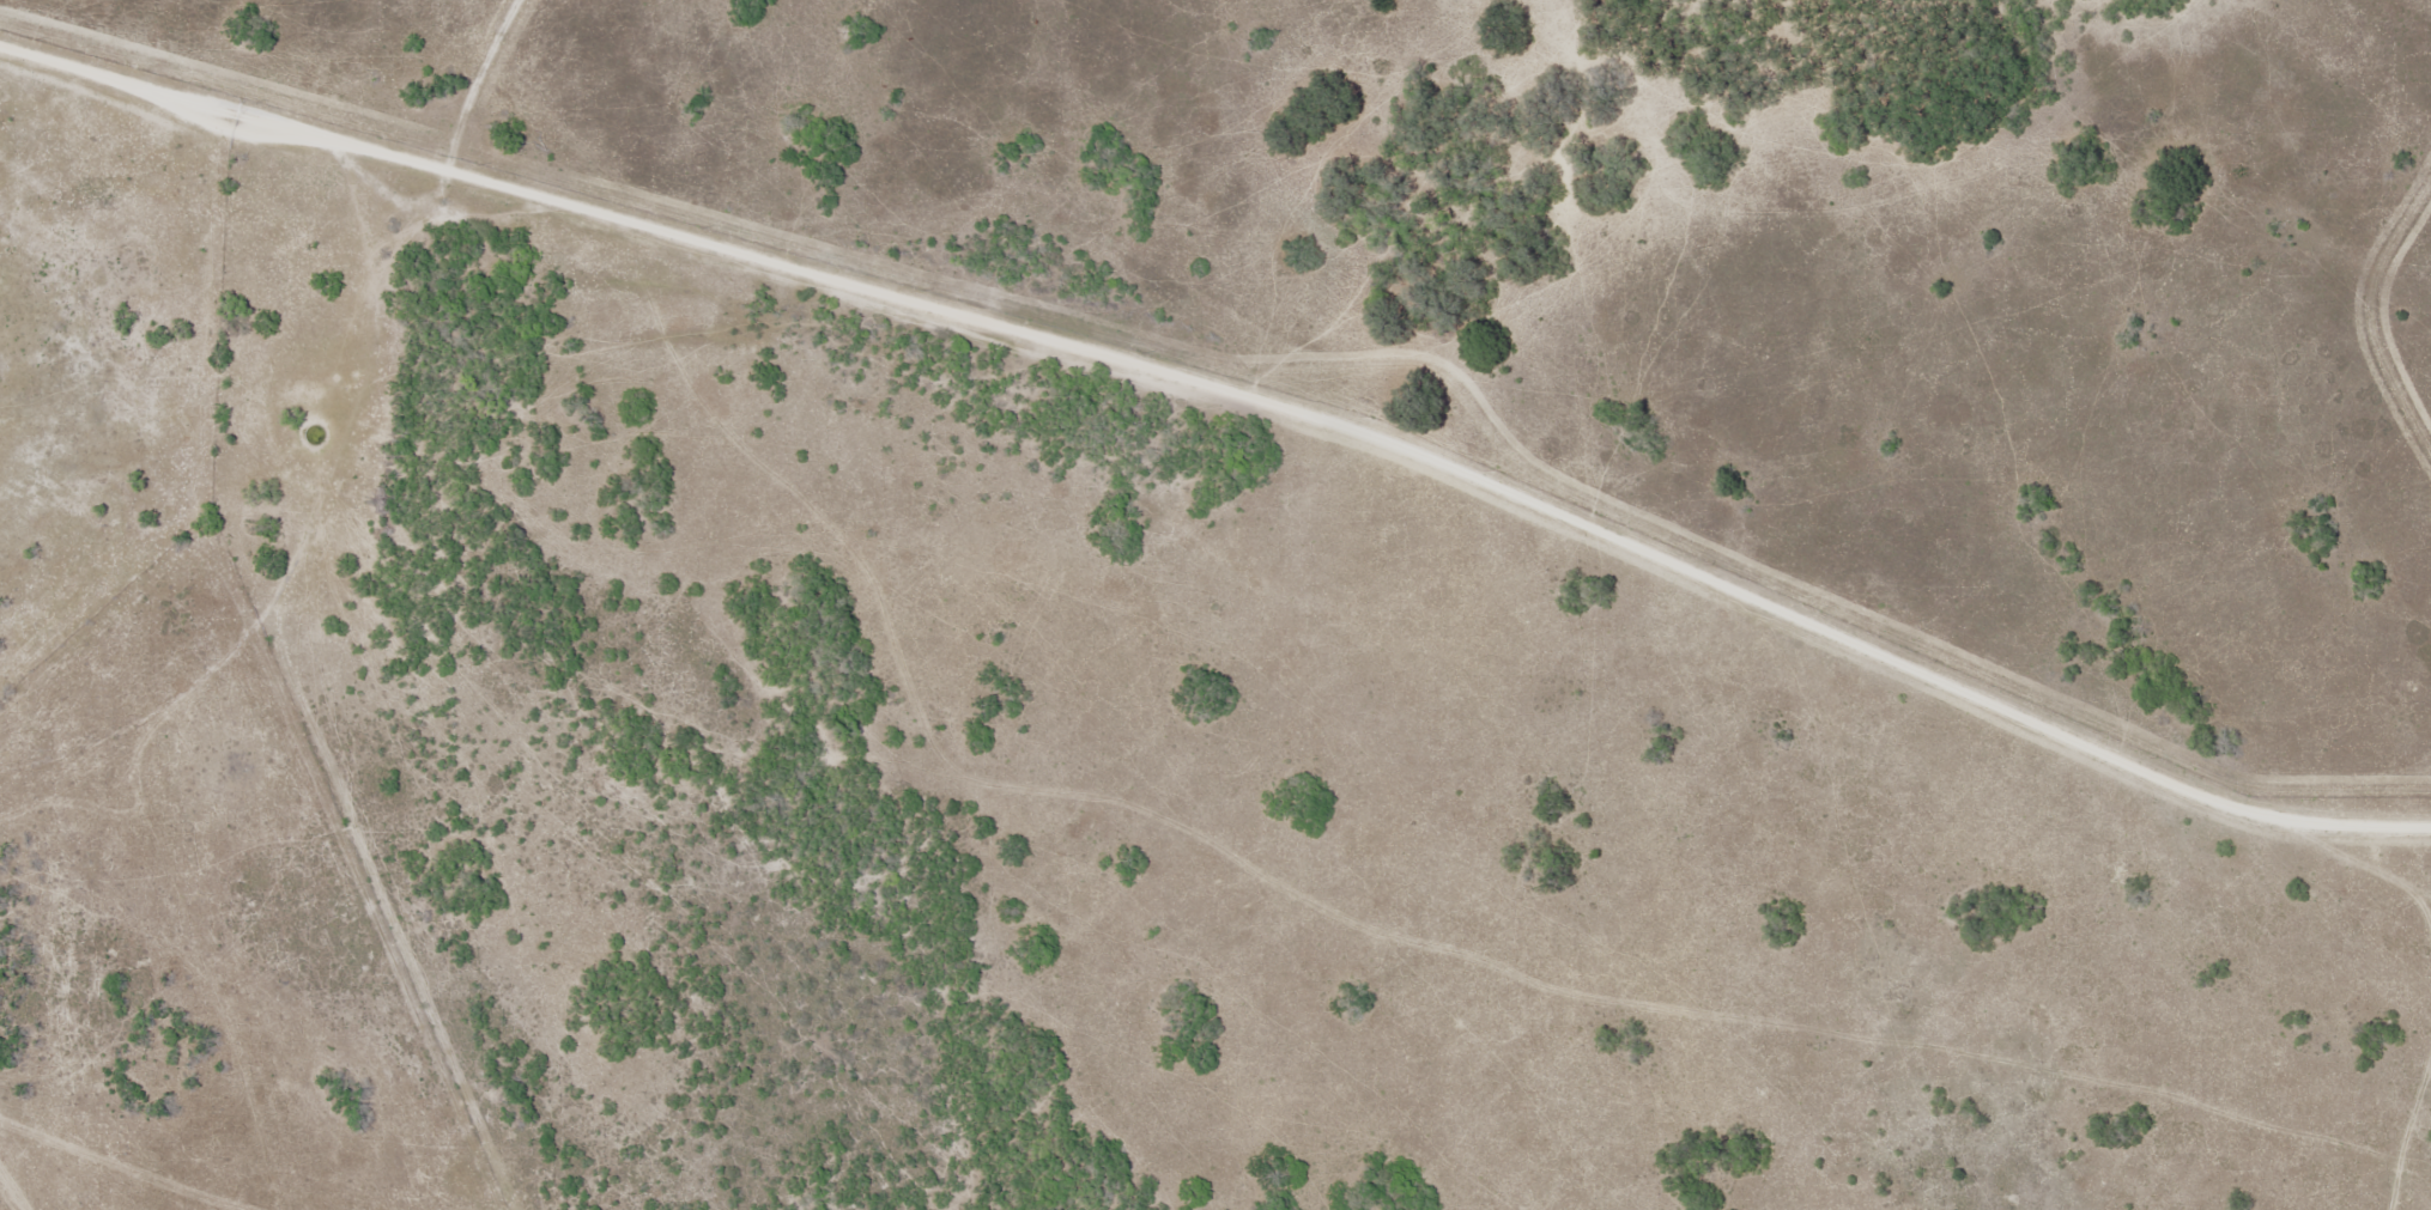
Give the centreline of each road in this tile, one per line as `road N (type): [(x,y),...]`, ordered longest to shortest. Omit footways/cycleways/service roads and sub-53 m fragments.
road 1 (residential): [(2322,849),(1338,458),(0,83)]

